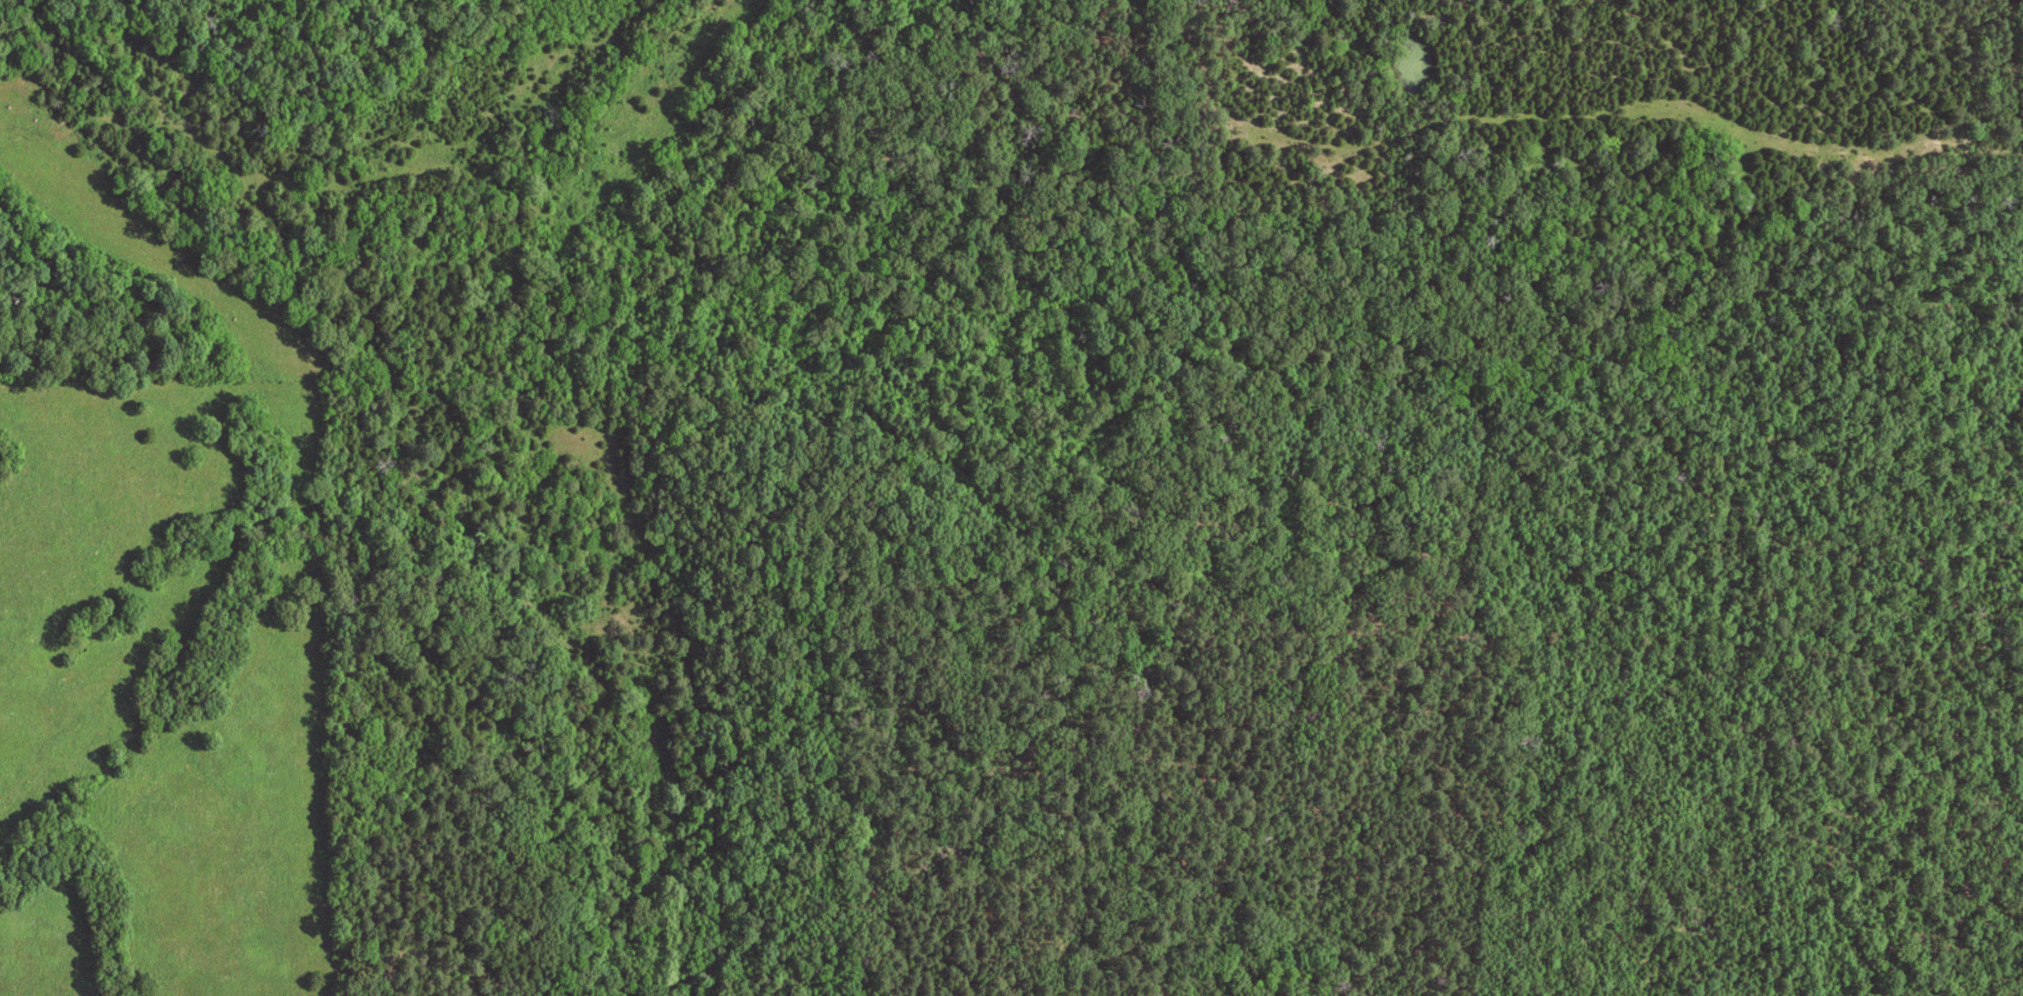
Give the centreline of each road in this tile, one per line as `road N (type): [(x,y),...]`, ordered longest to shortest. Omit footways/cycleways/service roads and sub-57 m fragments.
road 1 (track): [(1862,0),(1801,18),(1724,239)]

